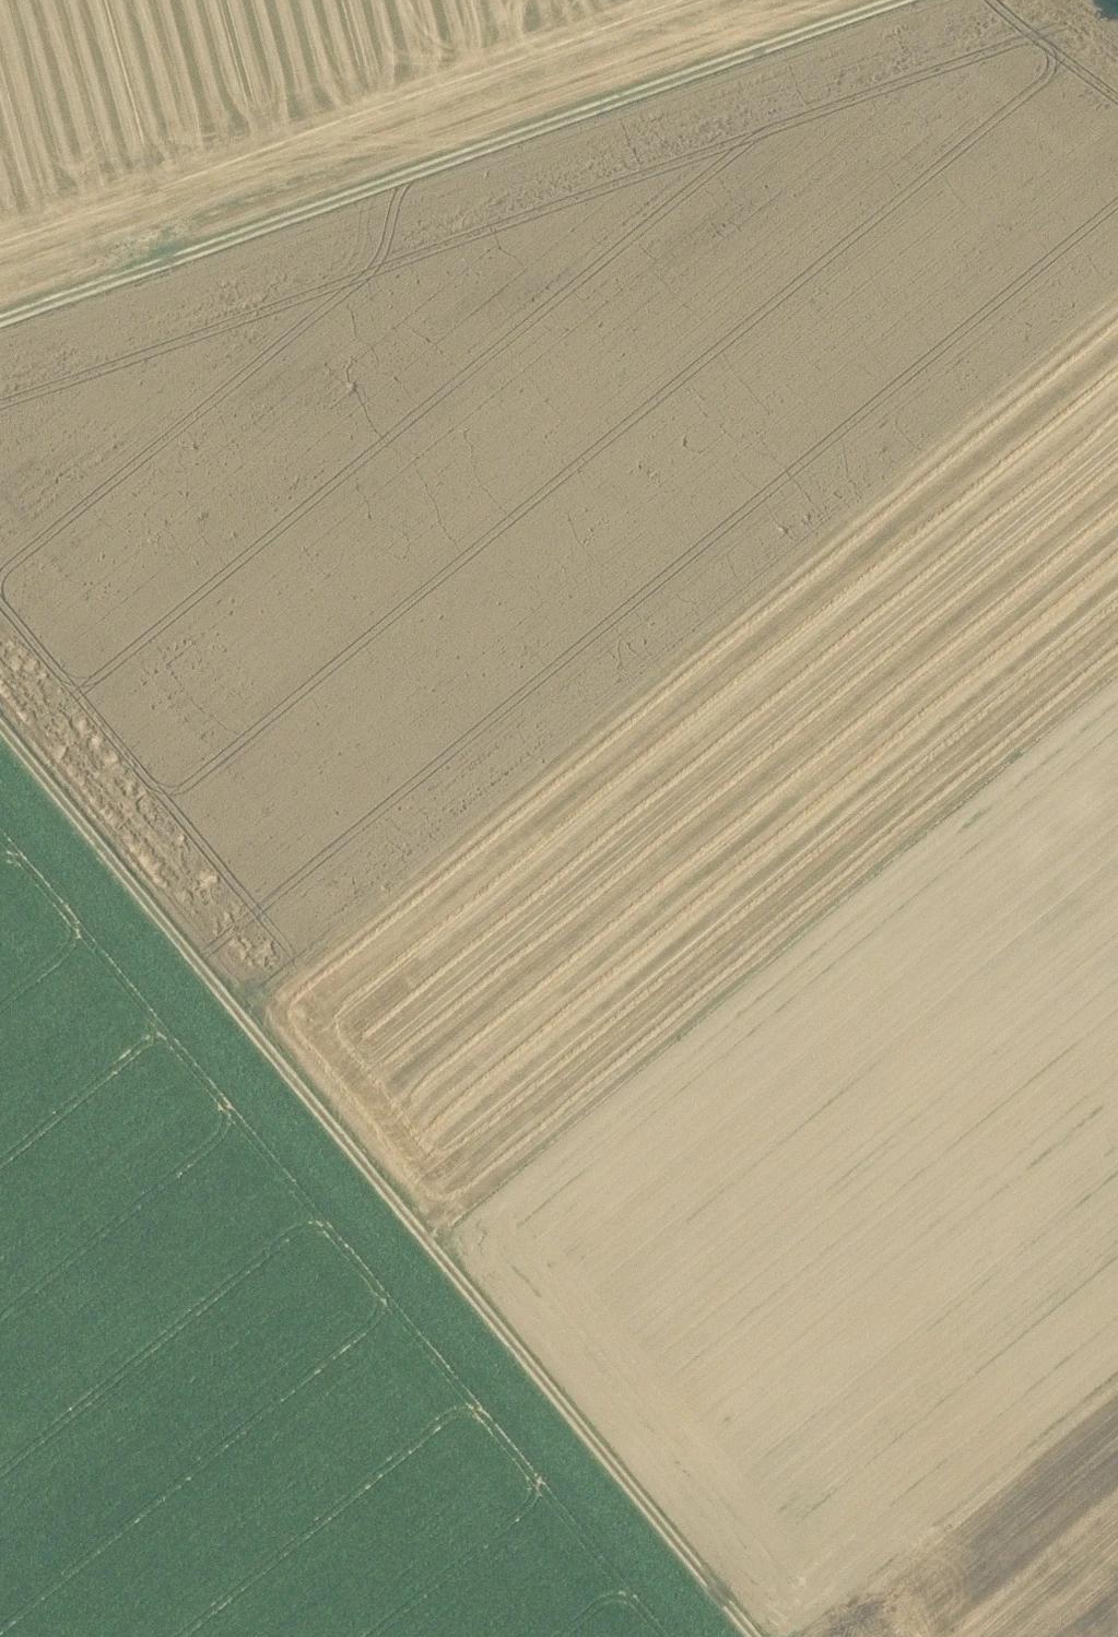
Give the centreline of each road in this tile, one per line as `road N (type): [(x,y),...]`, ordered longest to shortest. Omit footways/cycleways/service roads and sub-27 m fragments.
road 1 (track): [(751,1636),(0,723)]
road 2 (track): [(0,343),(955,0)]

